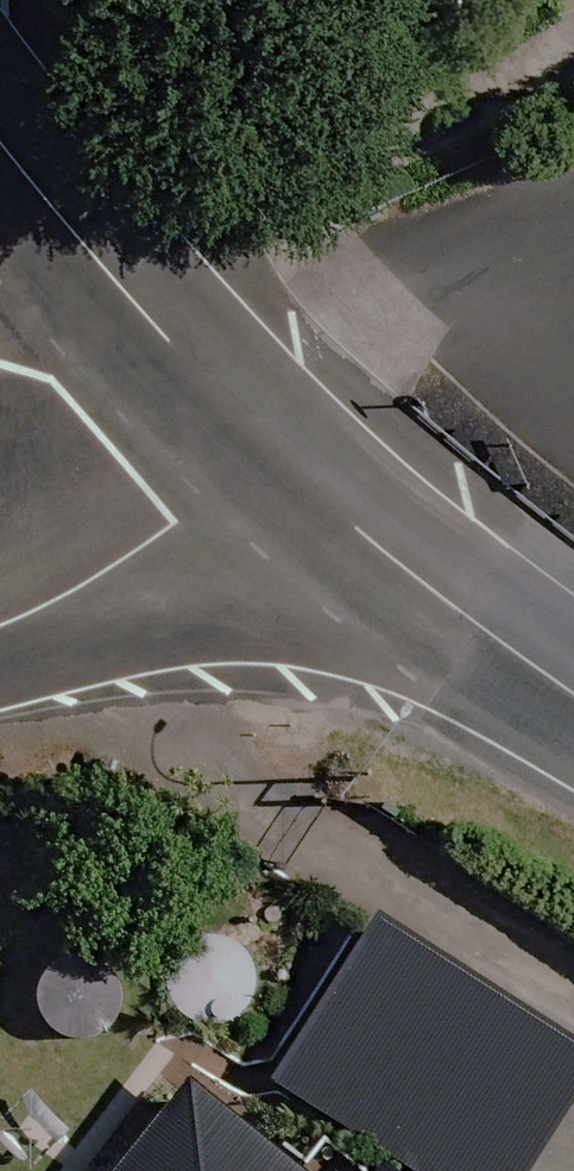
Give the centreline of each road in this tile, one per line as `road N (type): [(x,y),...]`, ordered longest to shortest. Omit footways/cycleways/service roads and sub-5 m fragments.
road 1 (unclassified): [(258,452),(0,127)]
road 2 (unclassified): [(573,705),(402,577),(258,452)]
road 3 (unclassified): [(0,621),(58,600),(168,531),(258,452)]

